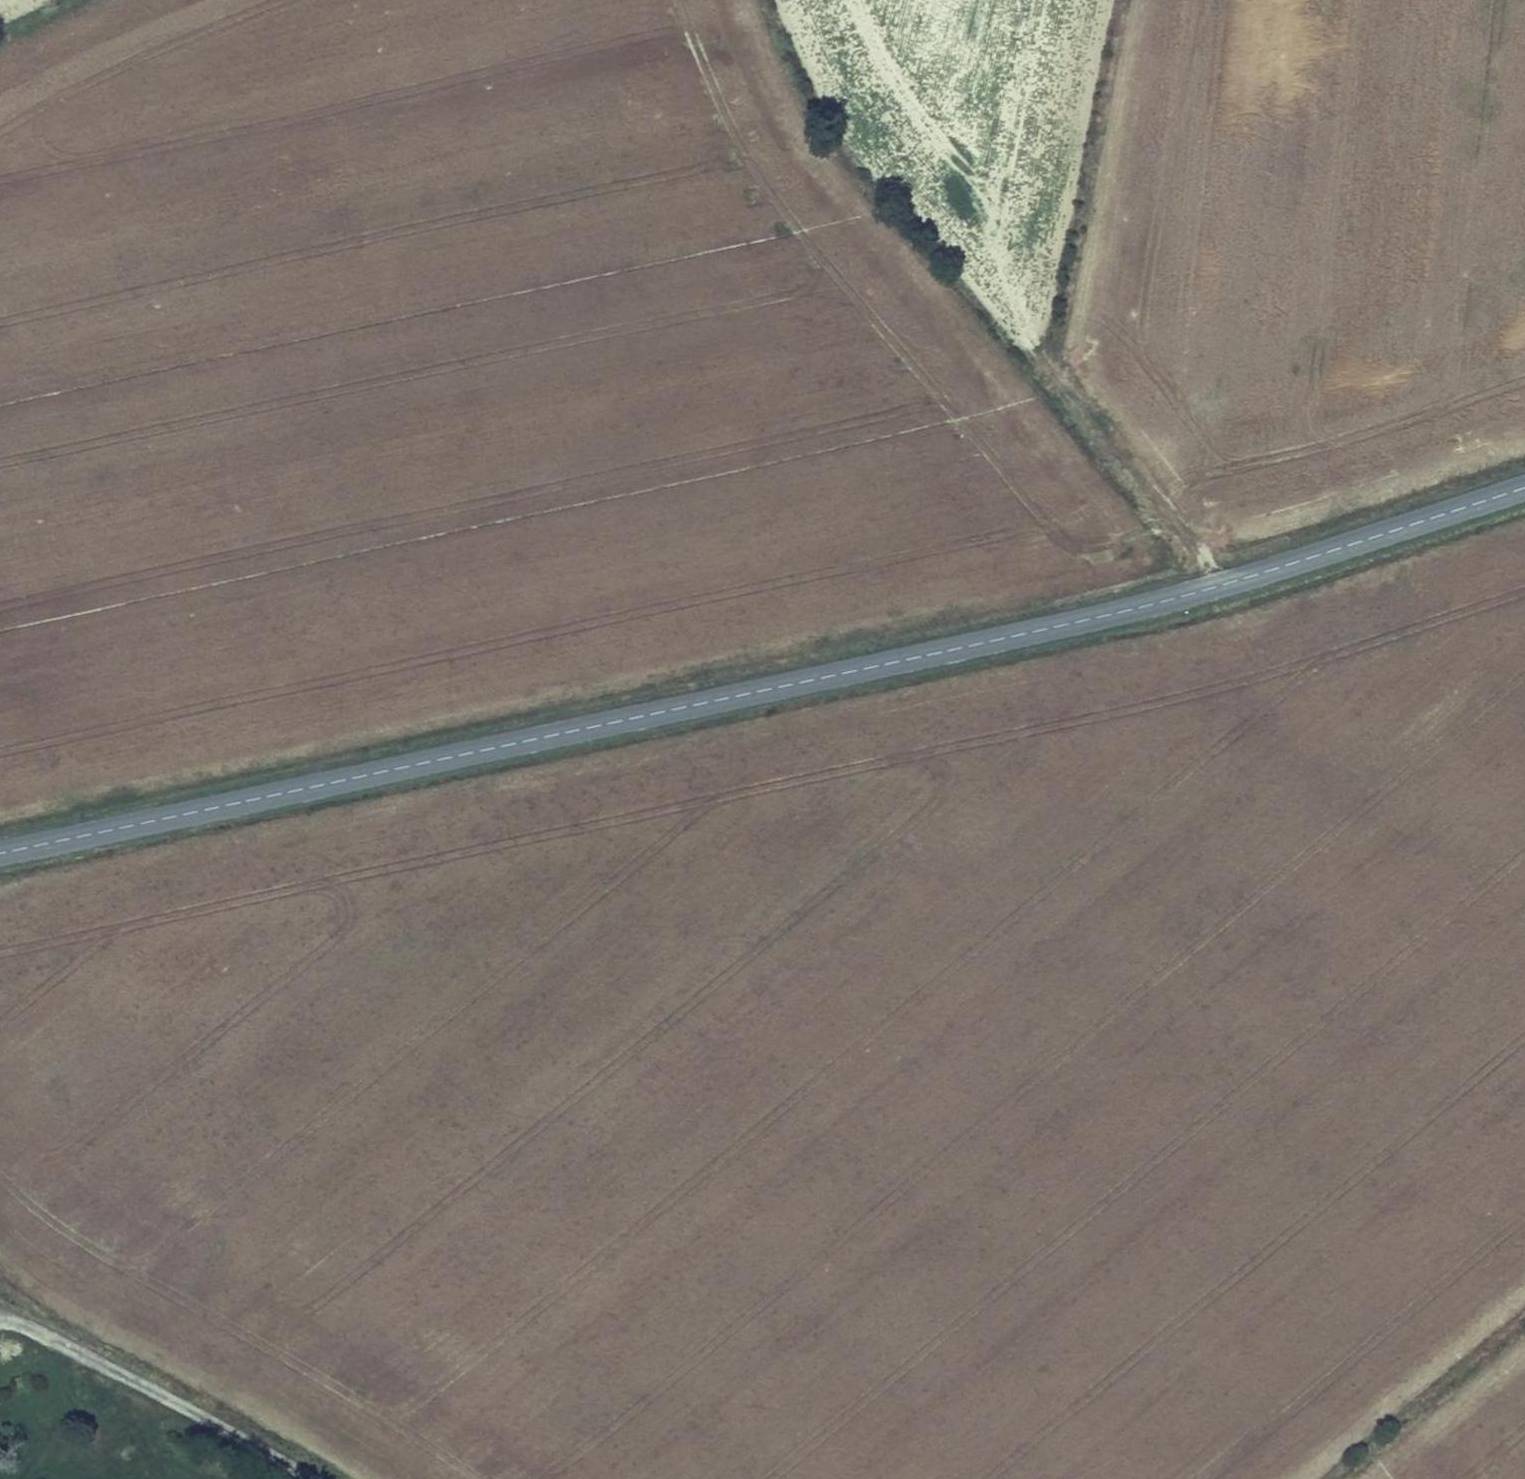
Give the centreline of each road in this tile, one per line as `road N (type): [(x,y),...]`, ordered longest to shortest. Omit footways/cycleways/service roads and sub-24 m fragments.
road 1 (tertiary): [(0,854),(1107,616),(1524,485)]
road 2 (track): [(0,1323),(27,1326),(224,1425),(303,1478)]

